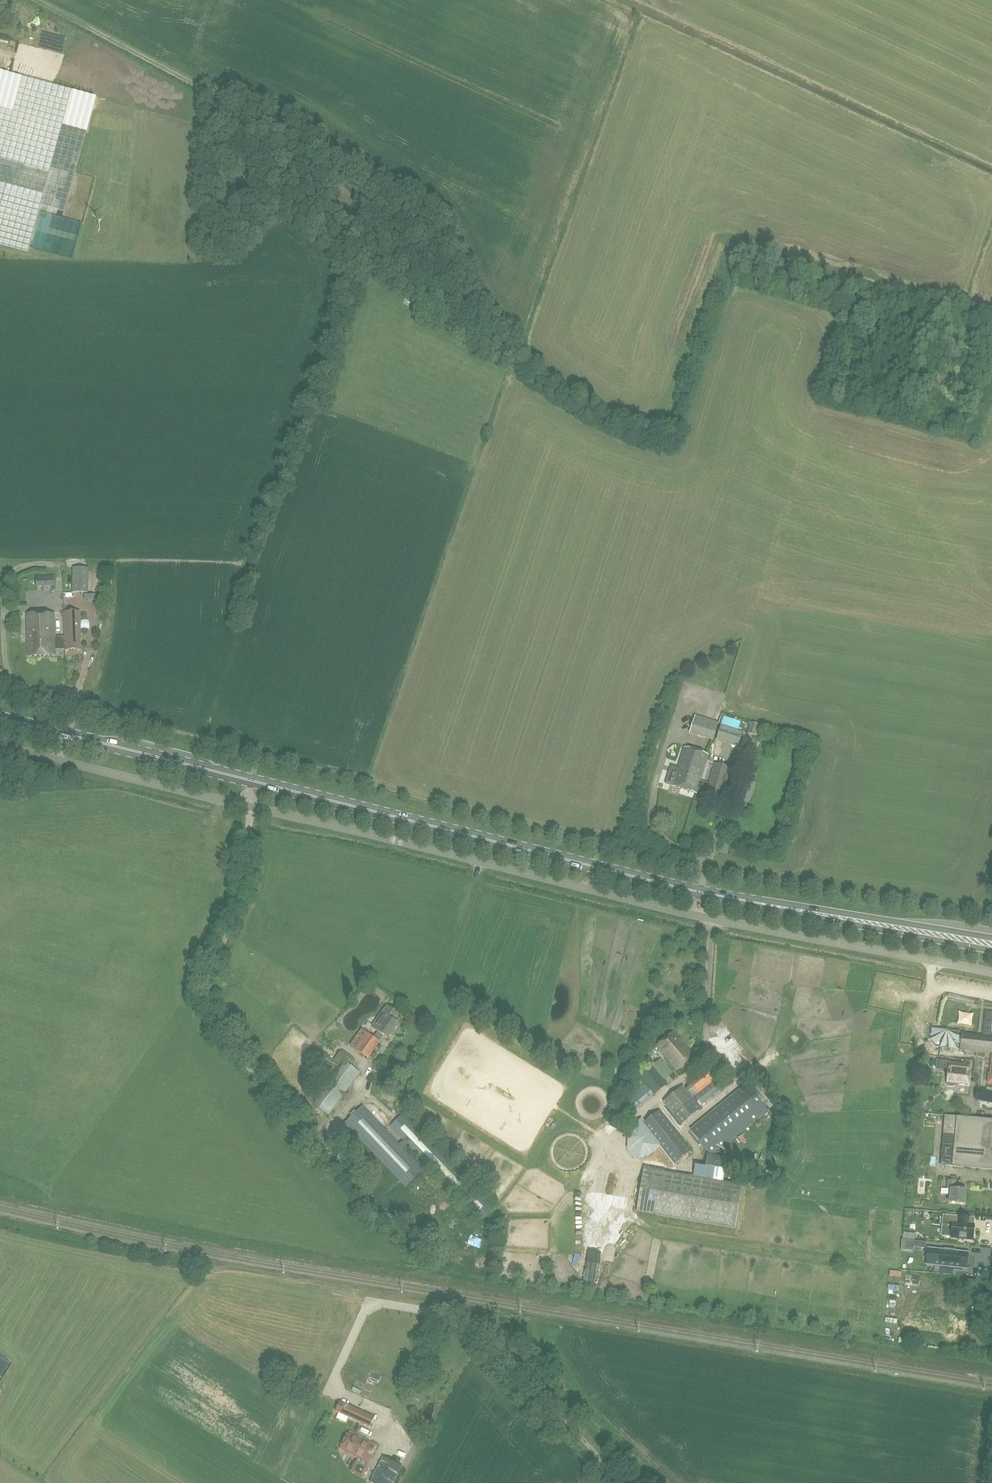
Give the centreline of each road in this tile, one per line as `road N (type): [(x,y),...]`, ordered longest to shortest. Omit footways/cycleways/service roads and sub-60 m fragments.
road 1 (primary): [(991,946),(700,892),(0,718)]
road 2 (unclassified): [(991,972),(695,915),(249,806)]
road 3 (track): [(35,0),(224,101),(221,192)]
road 4 (unclassified): [(0,745),(249,806)]
road 5 (unclassified): [(622,1482),(484,1331),(438,1312)]
road 6 (track): [(16,680),(6,662),(5,582),(41,563)]

